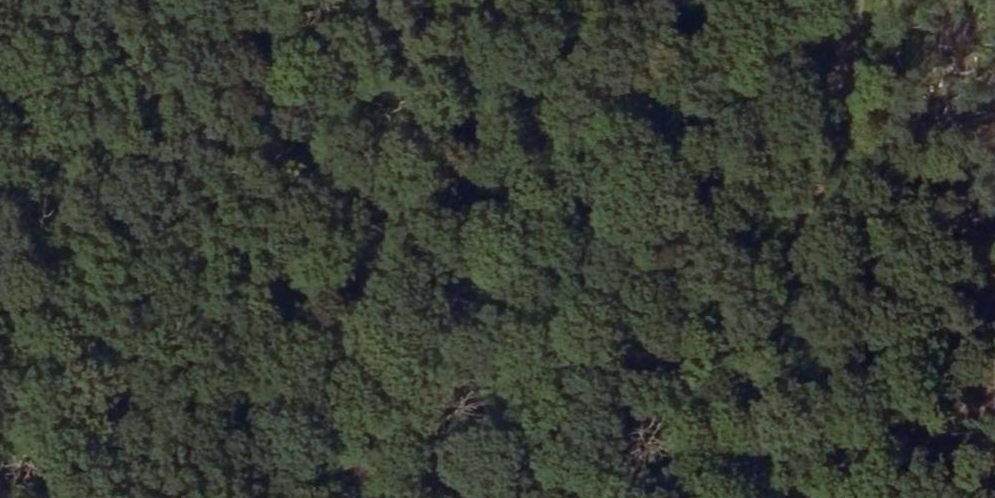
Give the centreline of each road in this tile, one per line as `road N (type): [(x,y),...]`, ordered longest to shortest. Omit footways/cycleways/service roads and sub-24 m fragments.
road 1 (track): [(732,497),(853,0)]

